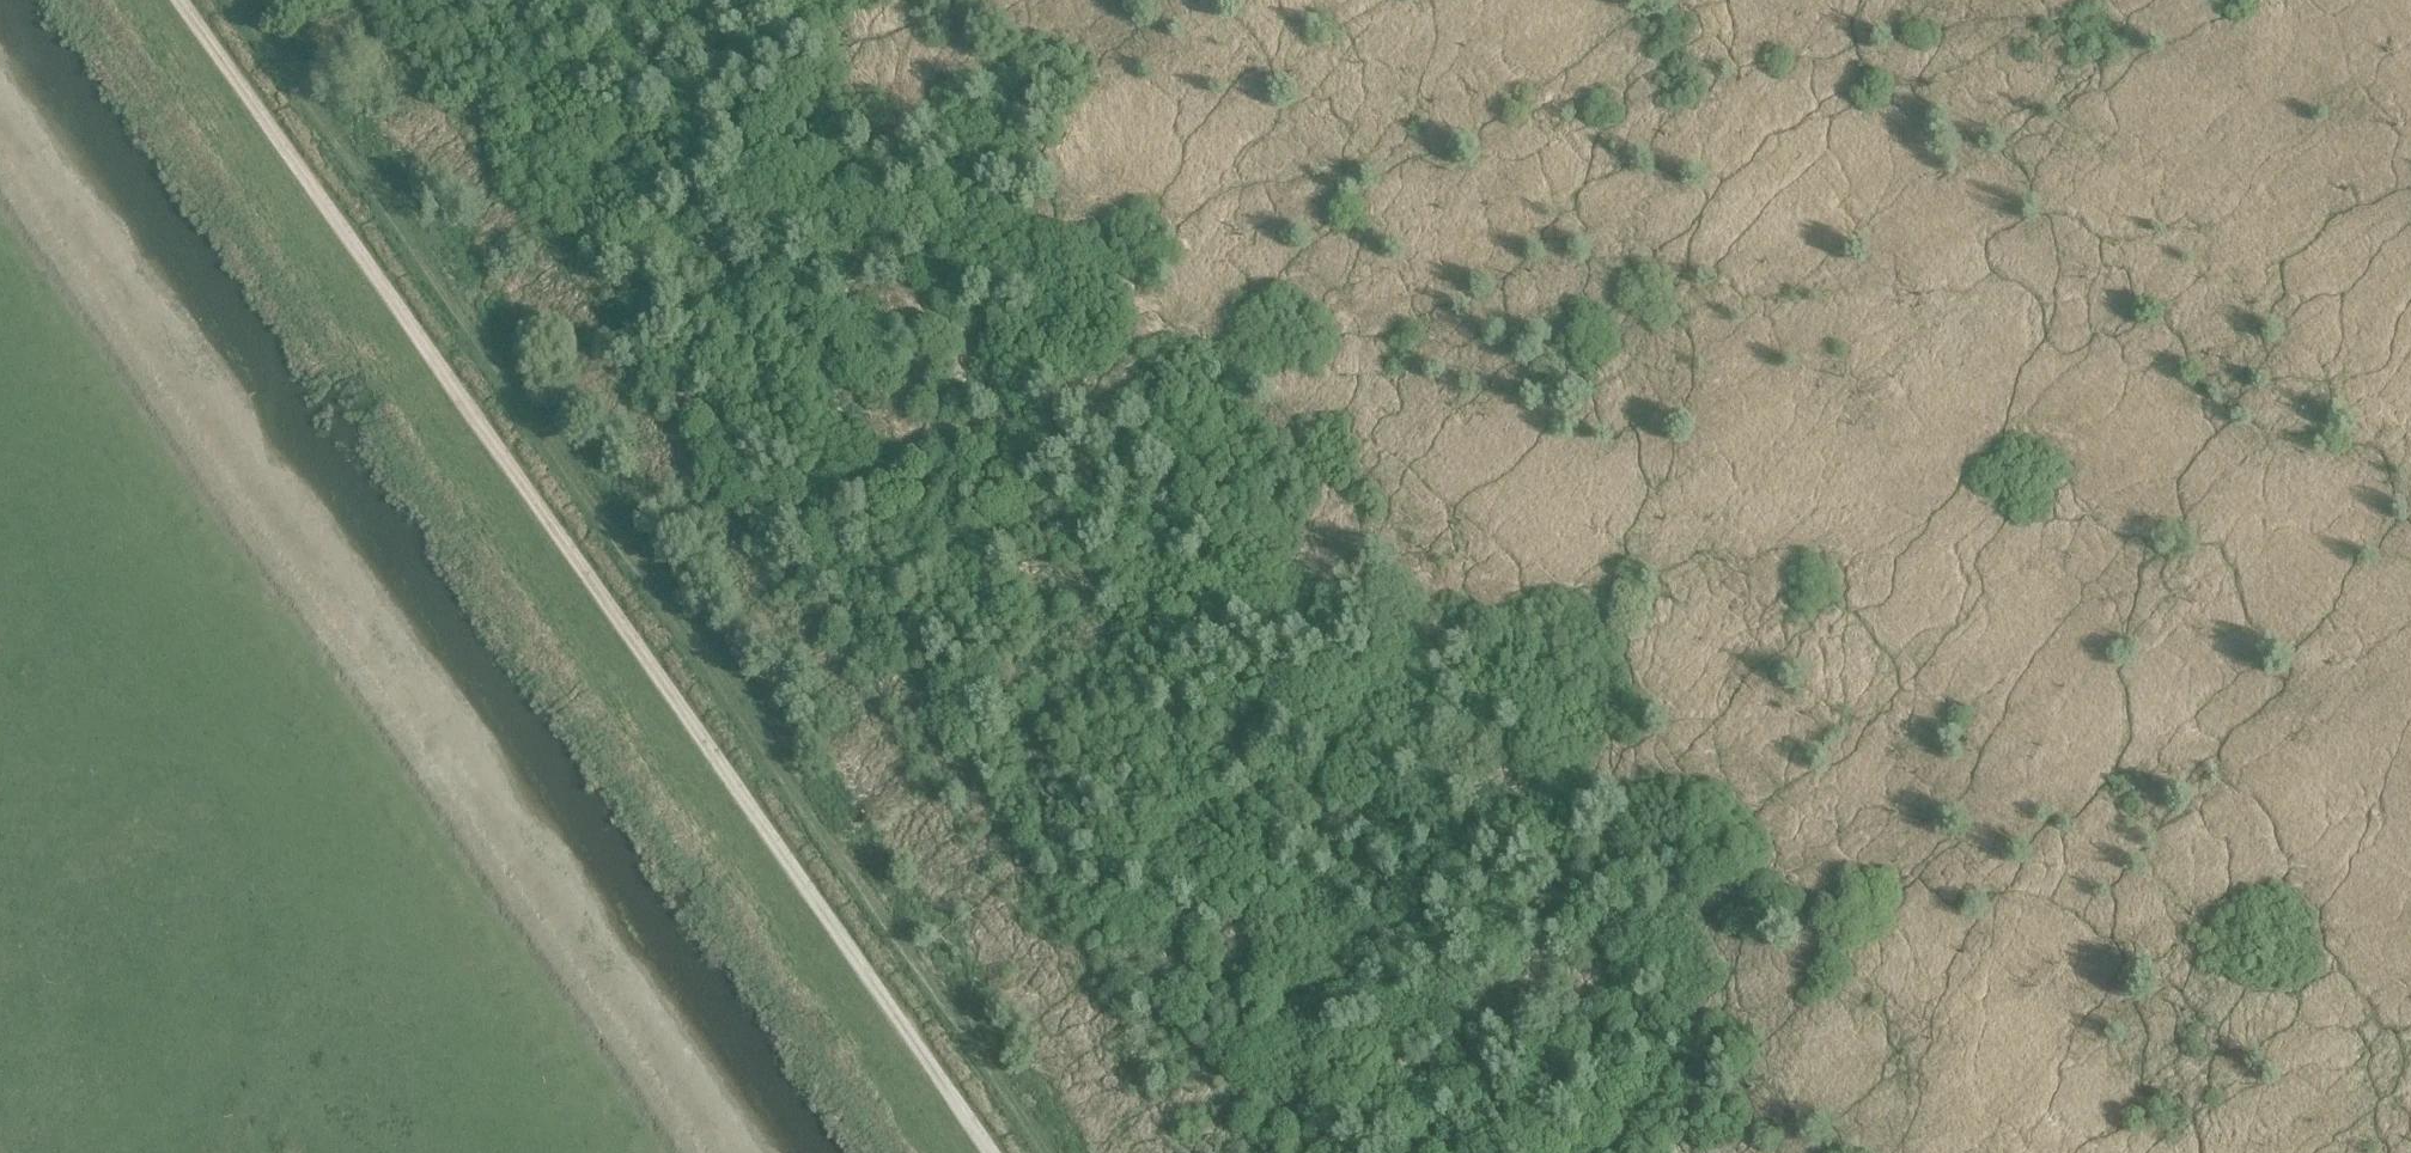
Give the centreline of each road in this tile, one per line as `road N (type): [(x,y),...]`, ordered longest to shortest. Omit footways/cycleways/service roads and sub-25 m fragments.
road 1 (track): [(993,1152),(180,0)]

